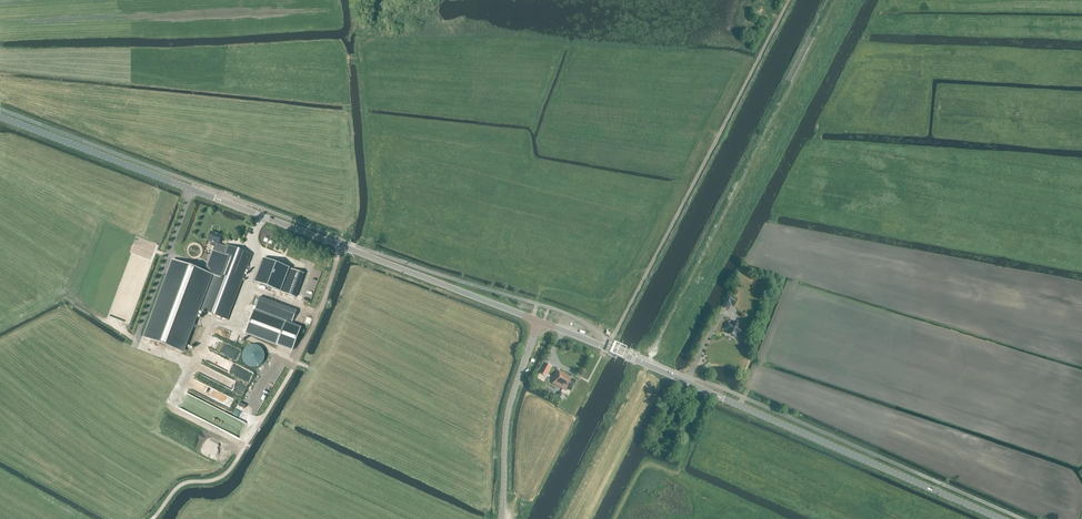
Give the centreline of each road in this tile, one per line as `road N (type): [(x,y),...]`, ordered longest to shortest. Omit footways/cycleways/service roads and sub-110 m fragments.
road 1 (secondary): [(539,321),(0,118)]
road 2 (secondary): [(995,518),(539,321)]
road 3 (track): [(606,348),(788,0)]
road 4 (track): [(152,518),(180,486),(216,480),(231,468),(297,362),(343,242)]
road 5 (unclassified): [(501,518),(505,428),(539,321)]

